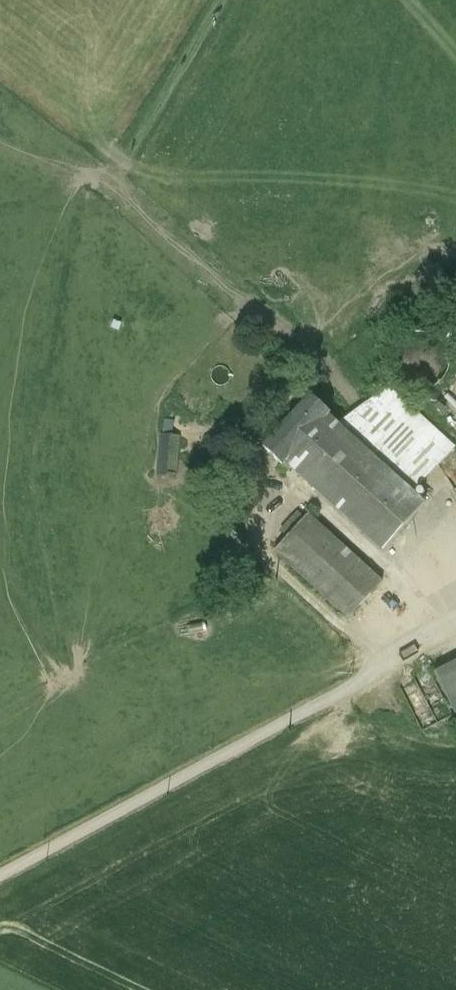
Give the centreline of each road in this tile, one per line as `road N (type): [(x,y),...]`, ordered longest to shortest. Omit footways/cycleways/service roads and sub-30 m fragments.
road 1 (unclassified): [(455,626),(0,873)]
road 2 (track): [(382,666),(265,553),(258,522),(277,493)]

